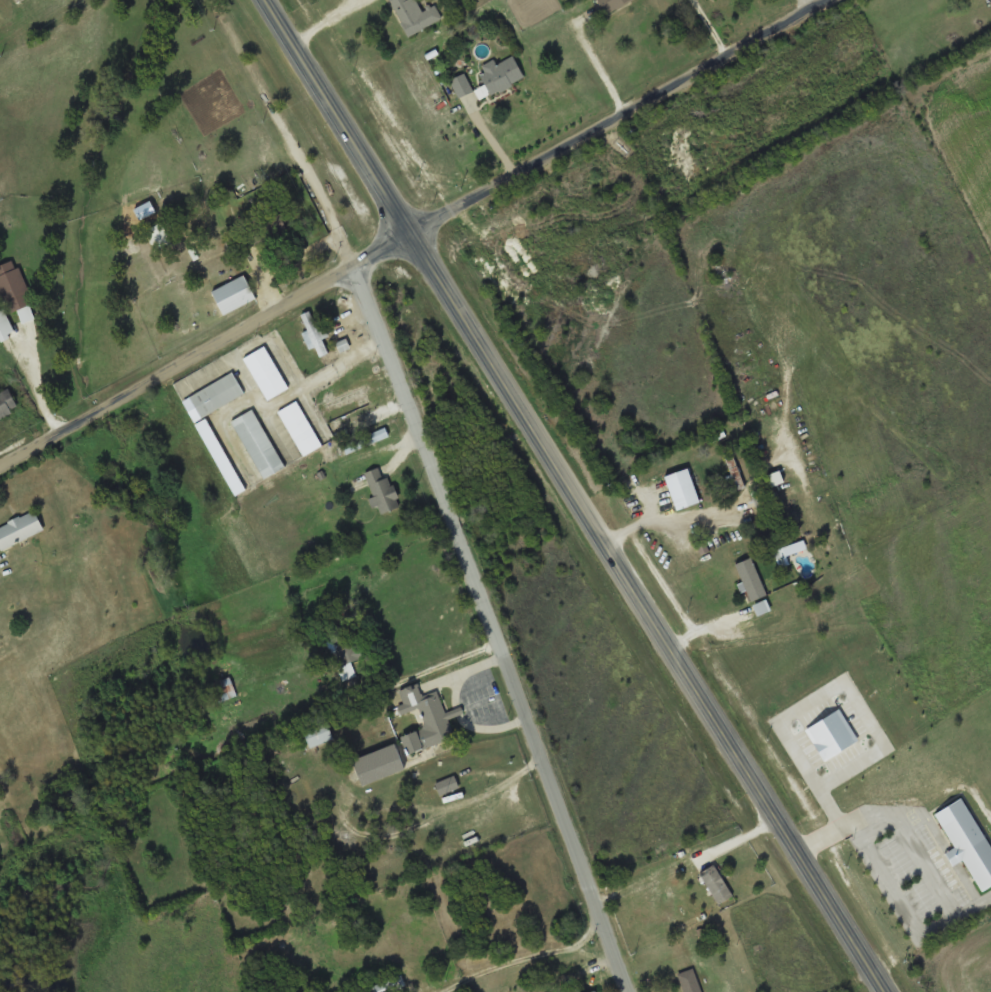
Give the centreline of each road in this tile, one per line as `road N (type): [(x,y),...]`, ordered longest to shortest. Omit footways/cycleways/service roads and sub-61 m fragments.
road 1 (tertiary): [(896,991),(411,249),(258,0)]
road 2 (residential): [(0,476),(360,279),(838,0)]
road 3 (residential): [(632,991),(360,279)]

